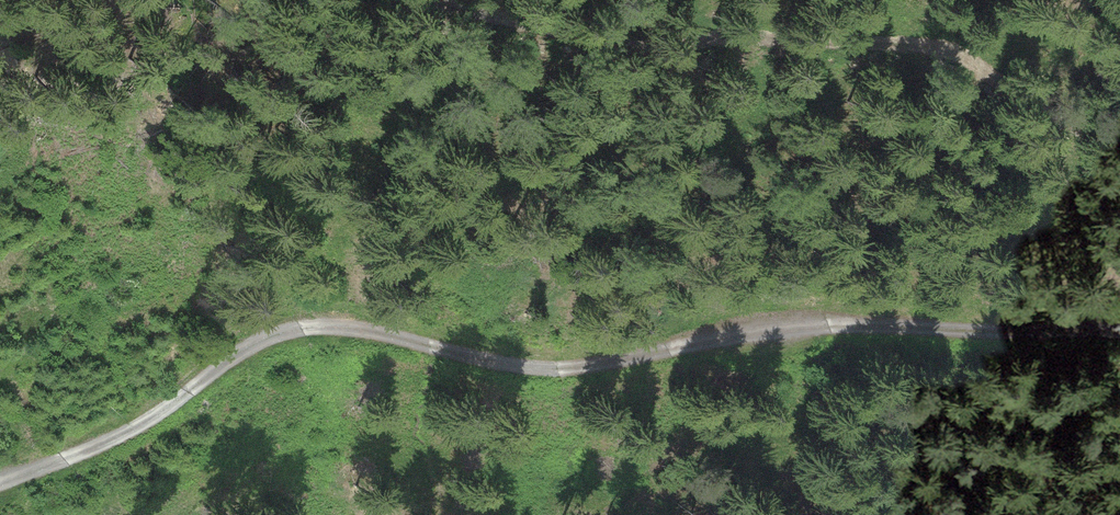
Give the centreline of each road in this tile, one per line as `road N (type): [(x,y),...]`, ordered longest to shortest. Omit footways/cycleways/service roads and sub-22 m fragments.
road 1 (track): [(0,484),(126,430),(252,344),(311,326),(557,369),(821,328),(1119,332)]
road 2 (track): [(430,0),(638,53),(730,40),(955,54),(1073,116),(1119,131)]

